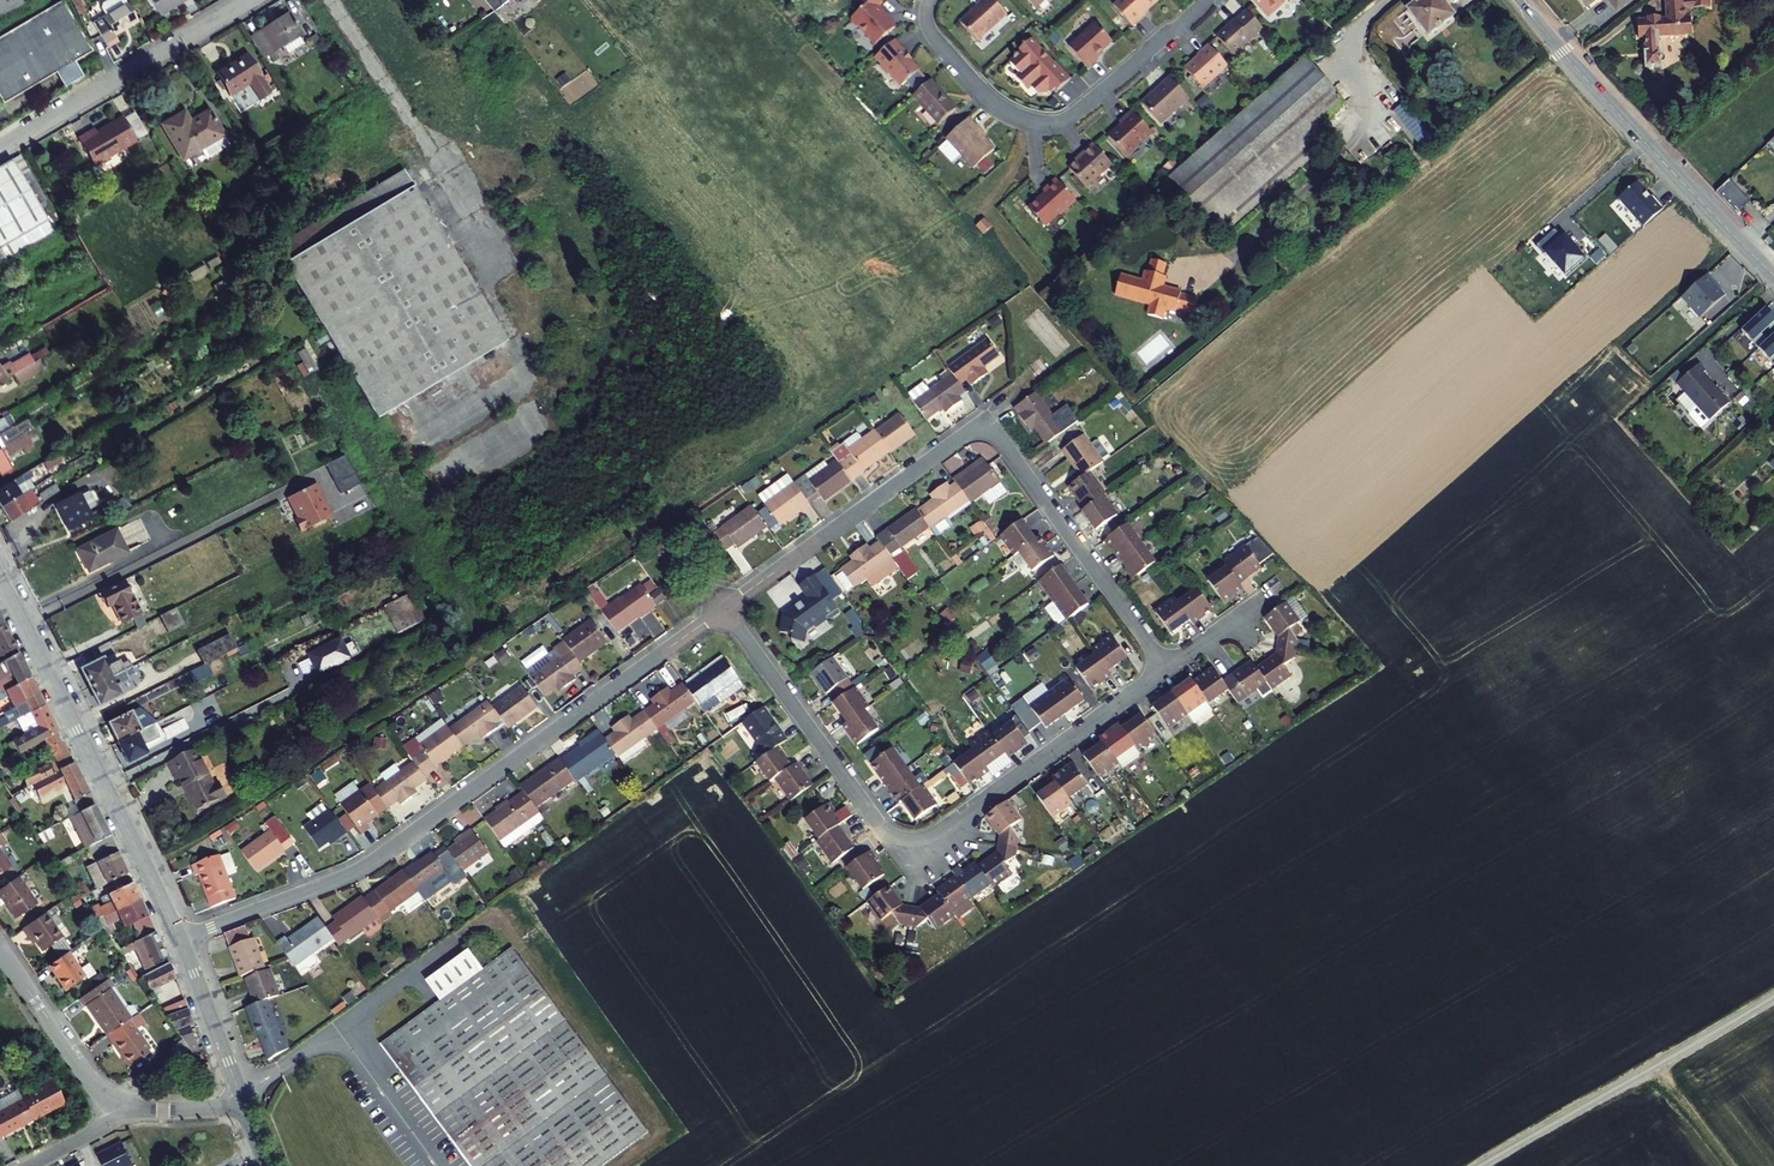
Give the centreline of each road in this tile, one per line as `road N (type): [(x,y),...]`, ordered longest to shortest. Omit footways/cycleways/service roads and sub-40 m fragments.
road 1 (residential): [(179,940),(371,865),(723,610)]
road 2 (residential): [(723,610),(967,433),(987,428),(1167,669)]
road 3 (residential): [(723,610),(879,825),(910,839),(936,834),(1167,669)]
road 4 (secondary): [(0,577),(179,940)]
road 5 (residential): [(1206,0),(1081,110),(1047,121),(994,101),(935,38),(930,0)]
road 6 (tertiary): [(1519,0),(1773,277)]
road 7 (unclassified): [(1480,1165),(1773,996)]
road 8 (residential): [(0,149),(252,0)]
road 9 (residential): [(117,1118),(0,947)]
road 10 (secondary): [(179,940),(242,1099)]
road 11 (residential): [(242,1099),(117,1118)]
road 12 (track): [(1657,1065),(1734,1165)]

